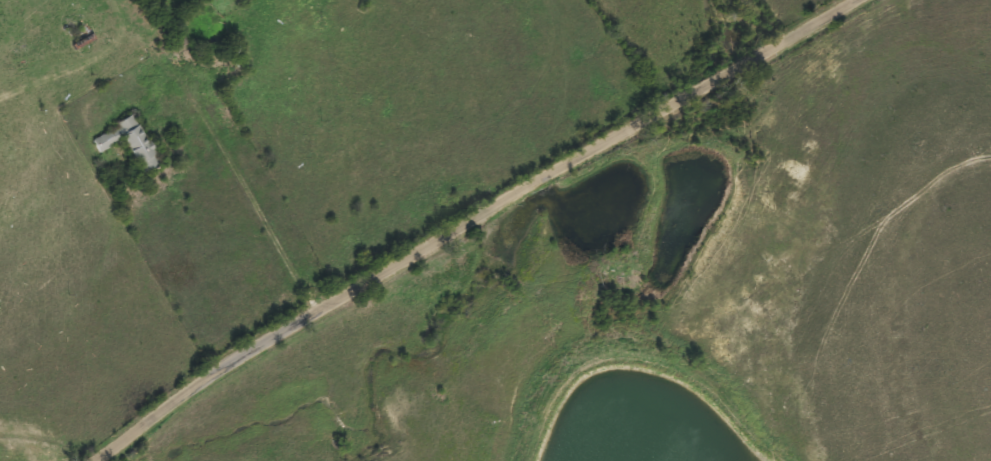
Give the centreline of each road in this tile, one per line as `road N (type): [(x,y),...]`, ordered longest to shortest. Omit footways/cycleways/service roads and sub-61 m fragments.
road 1 (residential): [(102,460),(226,371),(364,287),(867,0)]

